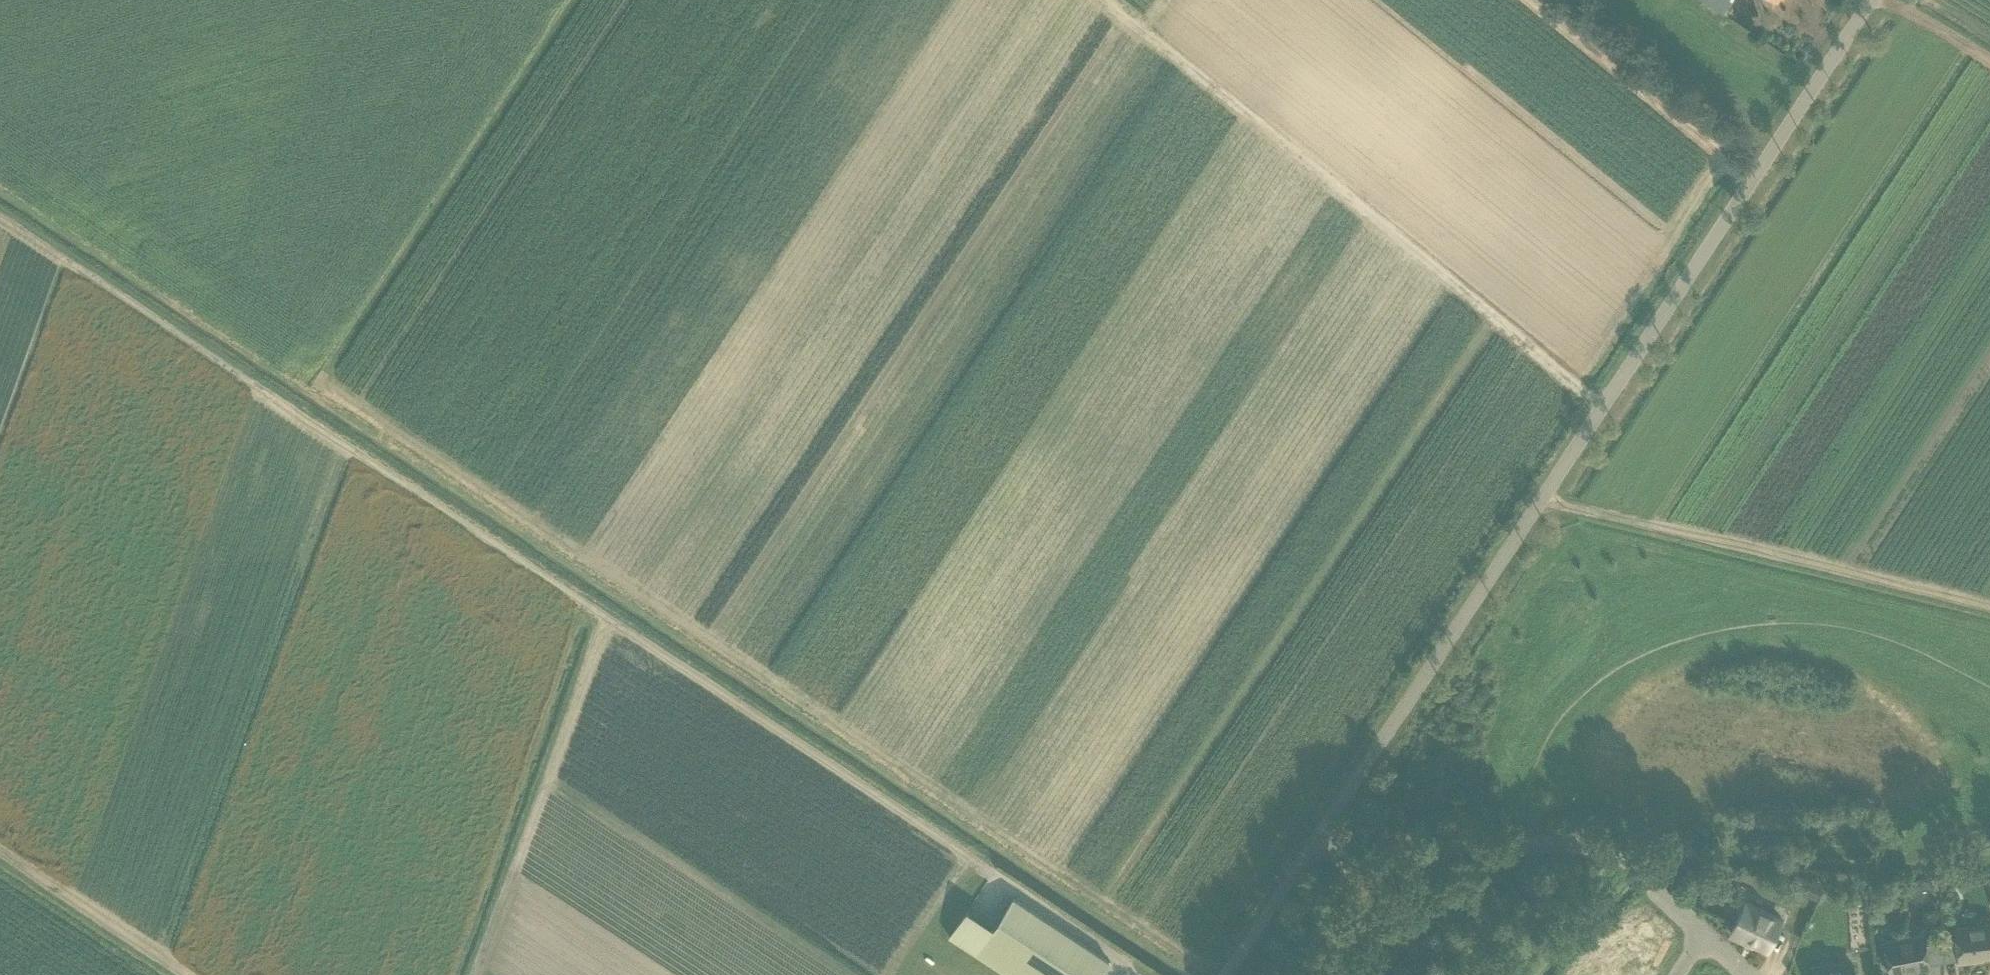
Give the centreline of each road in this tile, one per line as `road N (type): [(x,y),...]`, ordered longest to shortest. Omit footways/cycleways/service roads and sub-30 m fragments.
road 1 (unclassified): [(1229,974),(1880,0)]

